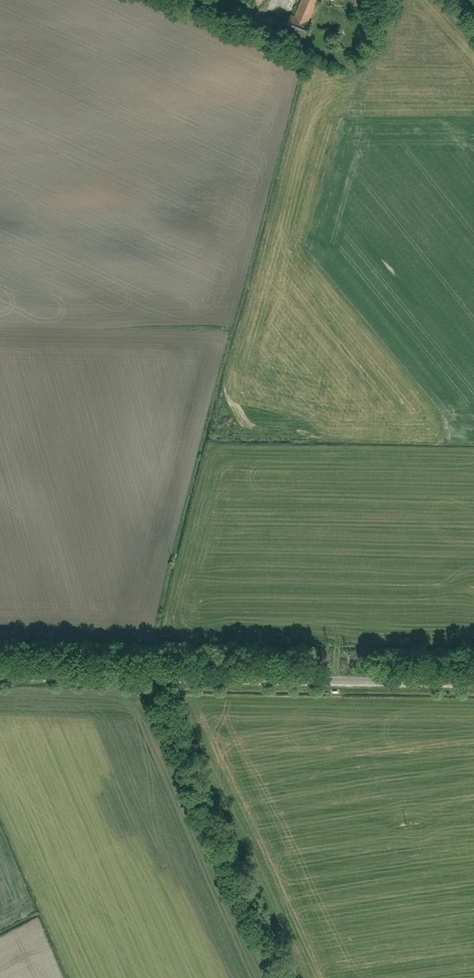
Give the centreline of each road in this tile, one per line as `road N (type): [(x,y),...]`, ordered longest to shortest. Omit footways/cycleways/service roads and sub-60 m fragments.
road 1 (unclassified): [(0,671),(473,679)]

